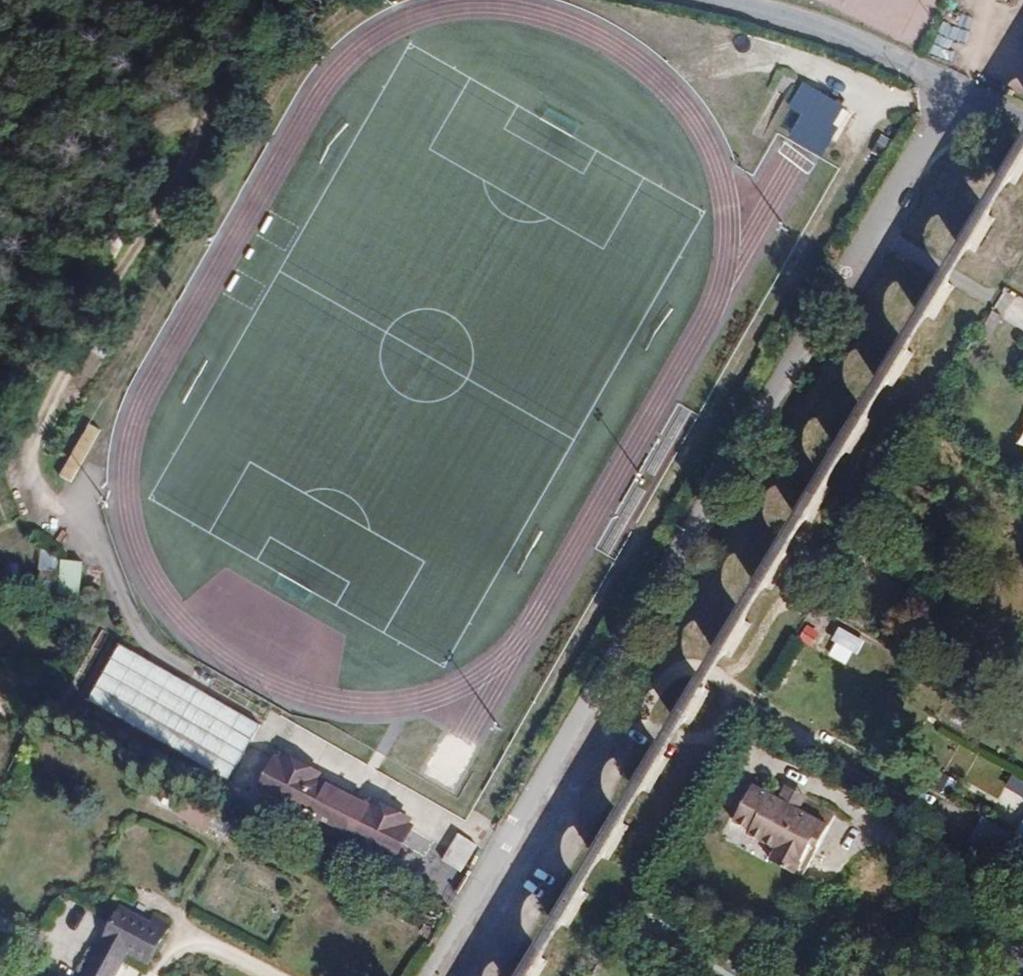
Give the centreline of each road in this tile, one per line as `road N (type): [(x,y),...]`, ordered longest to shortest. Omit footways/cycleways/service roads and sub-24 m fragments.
road 1 (residential): [(427,975),(957,91)]
road 2 (residential): [(957,91),(835,30),(686,0)]

